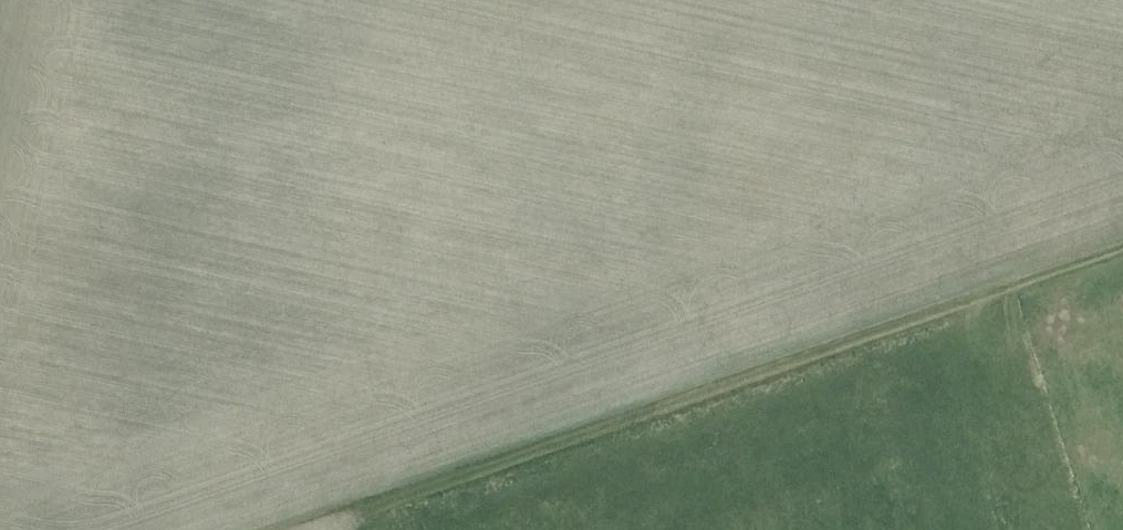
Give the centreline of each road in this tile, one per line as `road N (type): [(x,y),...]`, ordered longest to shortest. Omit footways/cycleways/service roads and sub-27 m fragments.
road 1 (track): [(352,518),(1122,255)]

